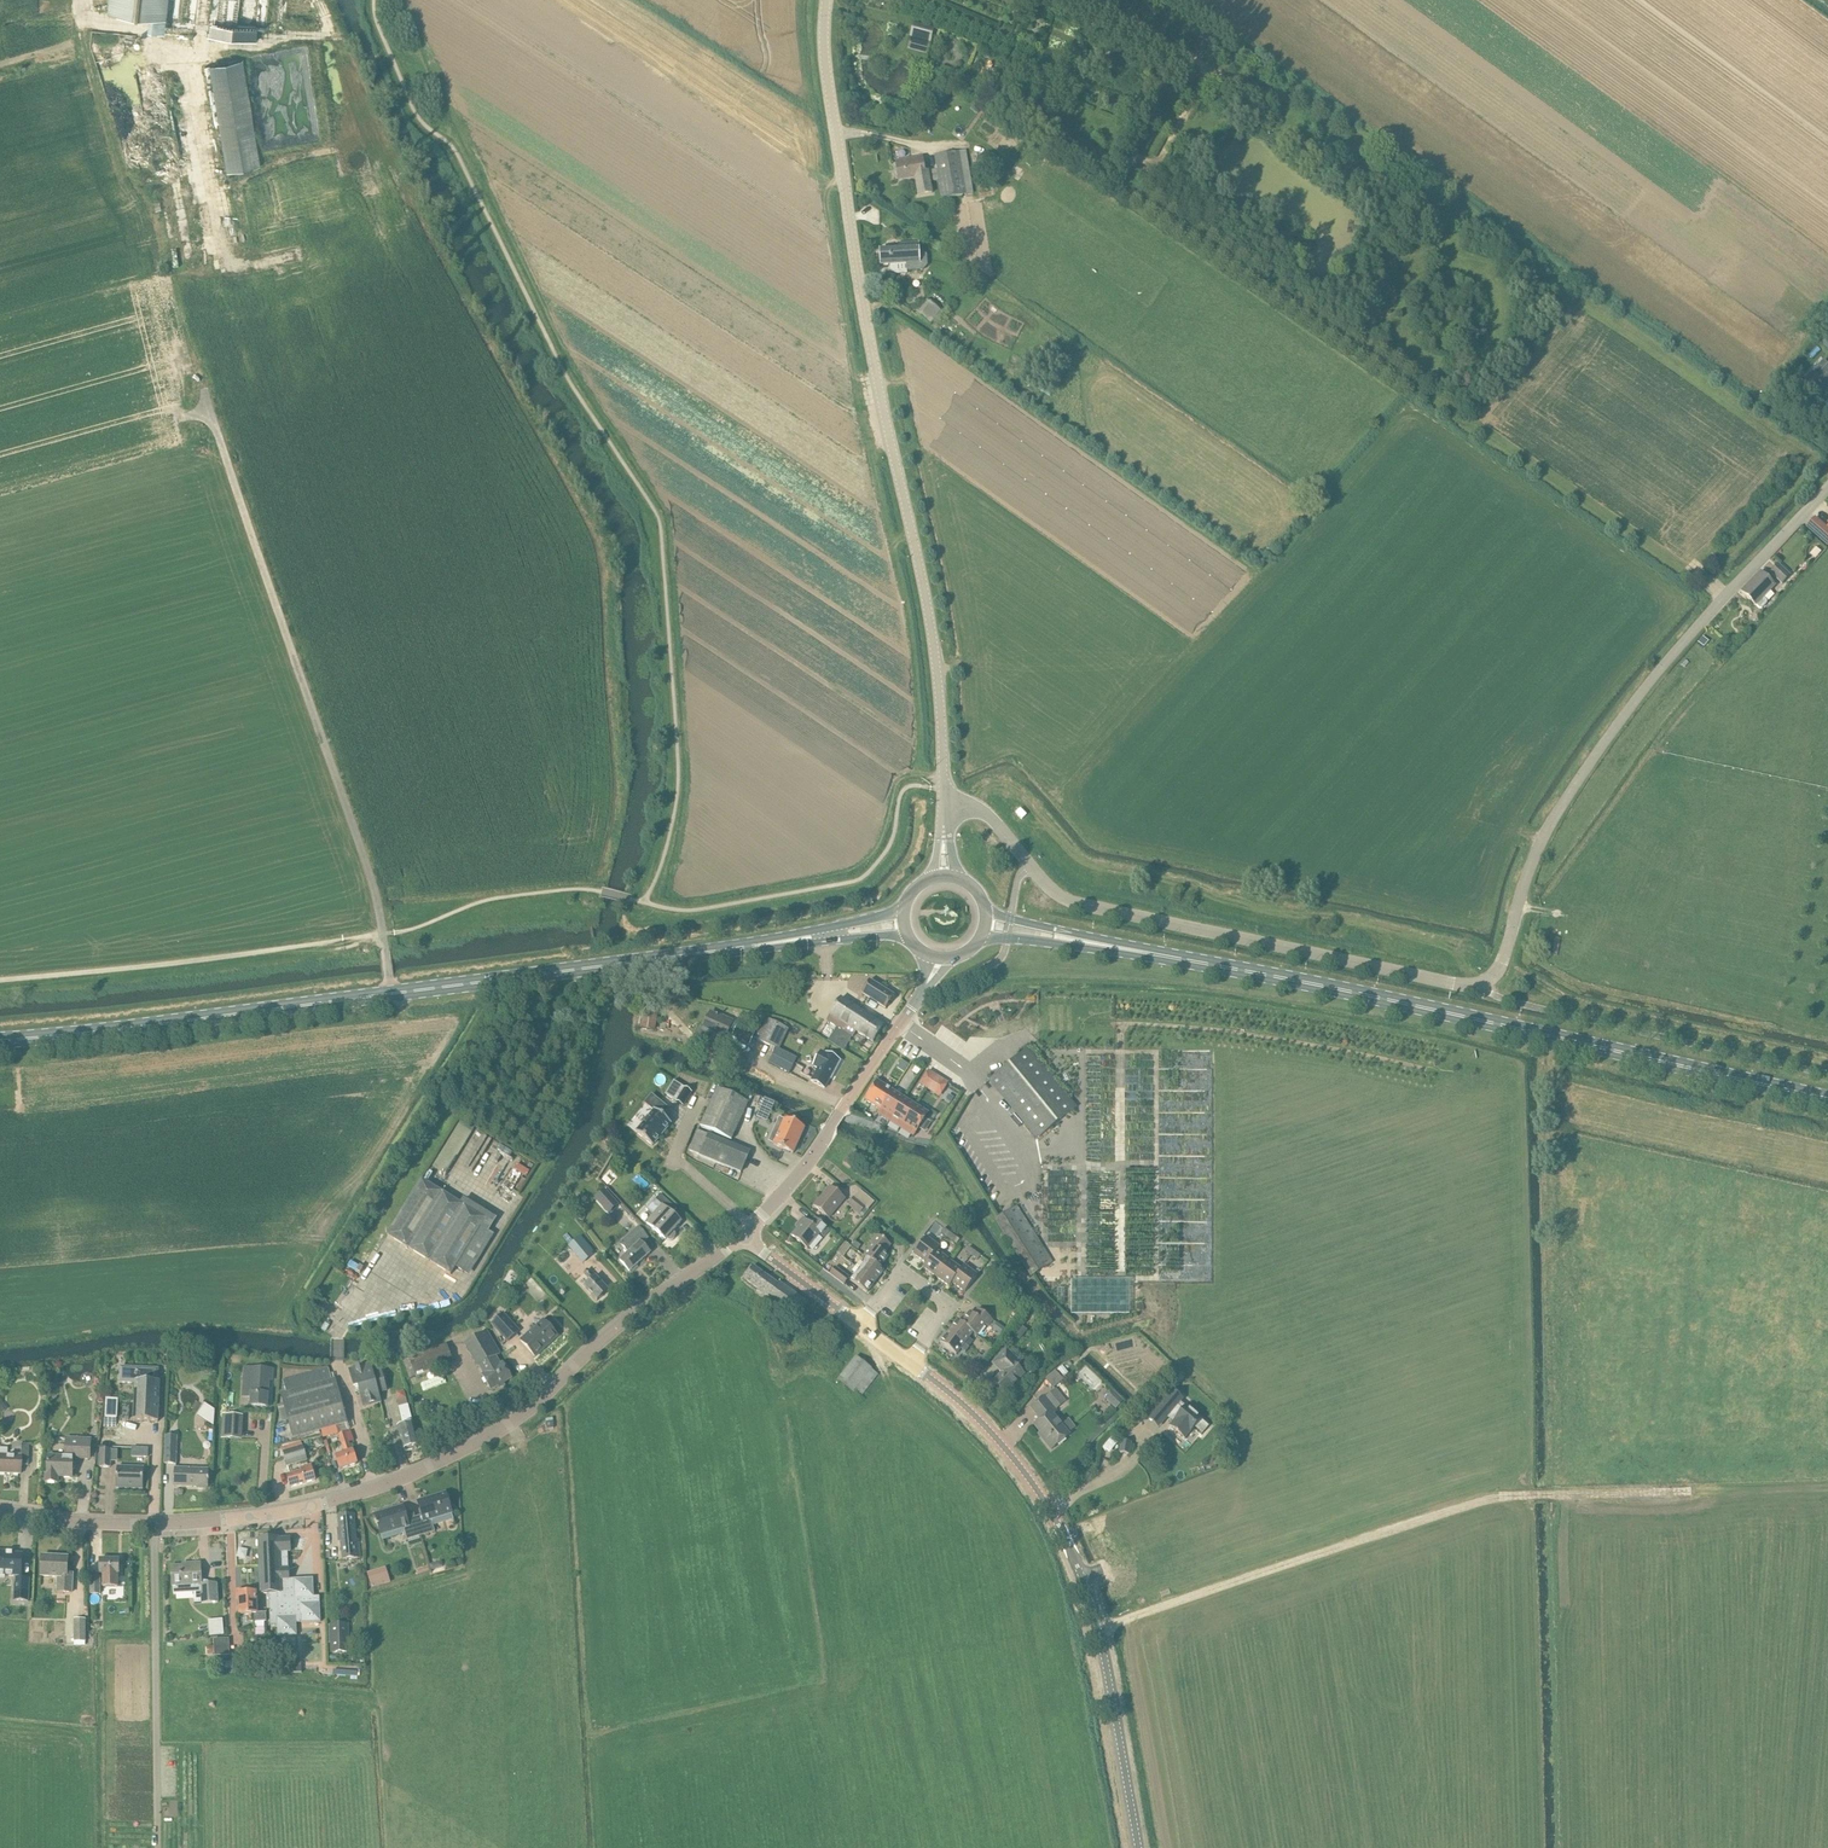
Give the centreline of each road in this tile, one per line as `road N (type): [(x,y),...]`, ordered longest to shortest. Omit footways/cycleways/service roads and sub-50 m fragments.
road 1 (unclassified): [(946,797),(990,815),(1054,890),(1072,899),(1486,989),(1505,960),(1544,835),(1580,776),(1752,565),(1827,485)]
road 2 (tertiary): [(745,1238),(636,1310),(504,1422),(363,1492),(231,1520),(81,1522),(0,1512)]
road 3 (primary): [(0,1041),(814,936)]
road 4 (tertiary): [(946,797),(931,637),(842,215),(826,0)]
road 5 (primary): [(1076,940),(1827,1098)]
road 6 (track): [(1097,1633),(1498,1497),(1687,1497)]
road 7 (track): [(643,903),(689,912),(856,882),(891,845),(901,793),(916,787),(946,797)]
road 8 (unclassified): [(1138,1847),(1091,1603),(1071,1551)]
road 9 (tertiary): [(745,1238),(922,997)]
road 10 (residential): [(1071,1551),(1041,1497),(997,1444),(909,1360)]
road 11 (residential): [(909,1360),(944,1312),(942,1301),(901,1277),(865,1325)]
road 12 (residential): [(865,1325),(745,1238)]

